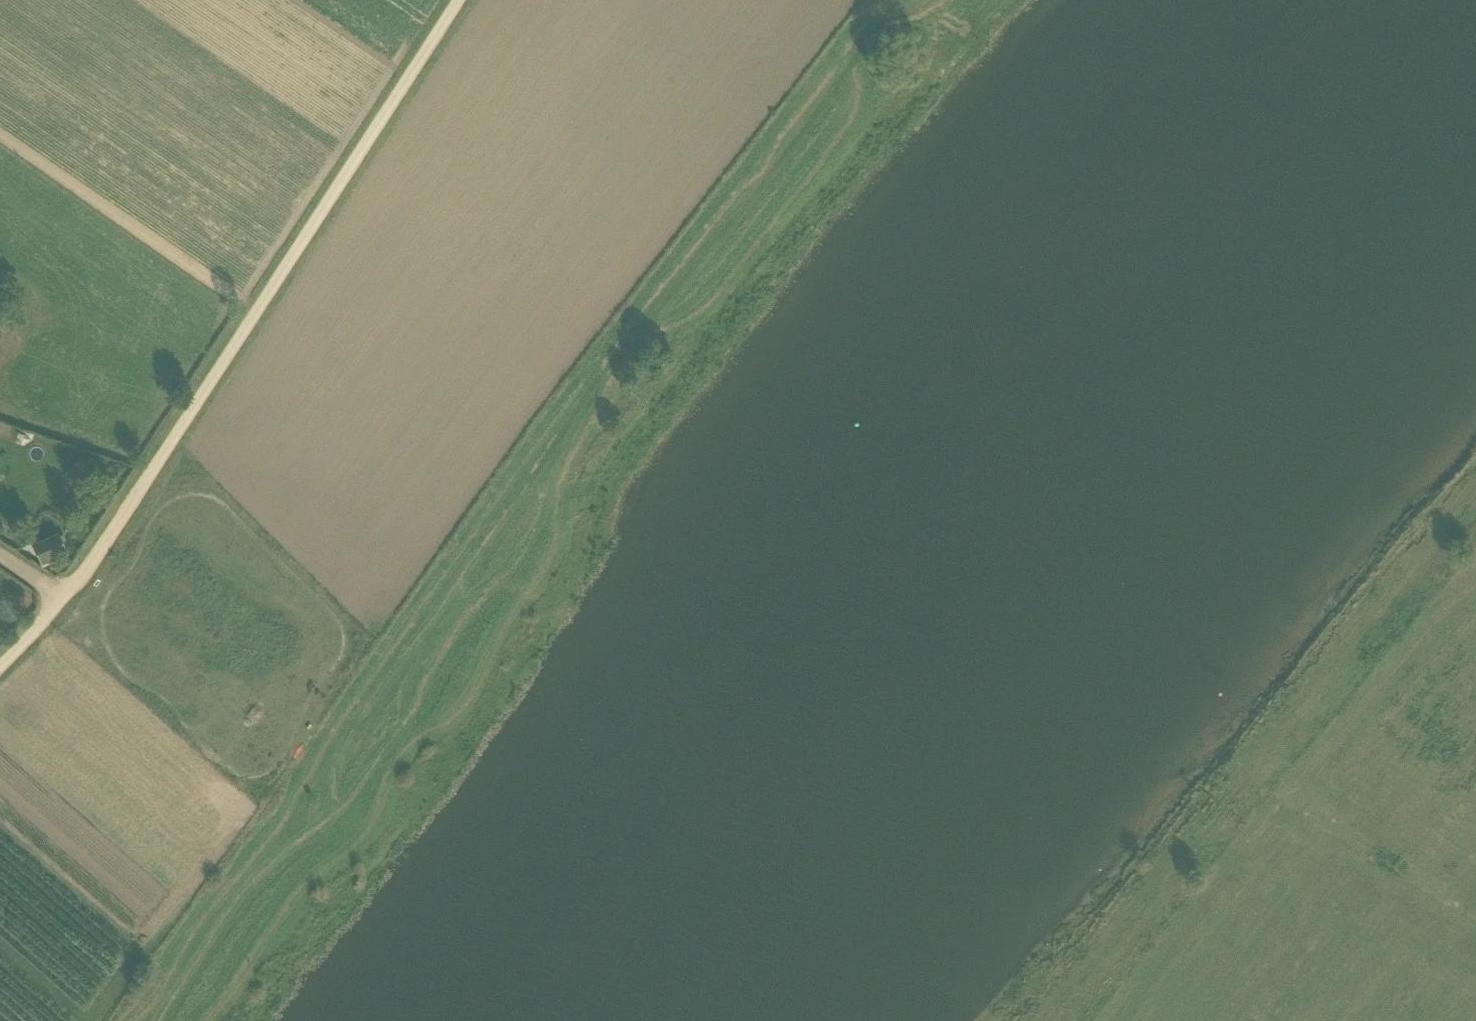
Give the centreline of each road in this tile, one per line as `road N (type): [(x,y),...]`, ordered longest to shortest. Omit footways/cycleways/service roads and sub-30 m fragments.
road 1 (track): [(462,0),(66,599)]

